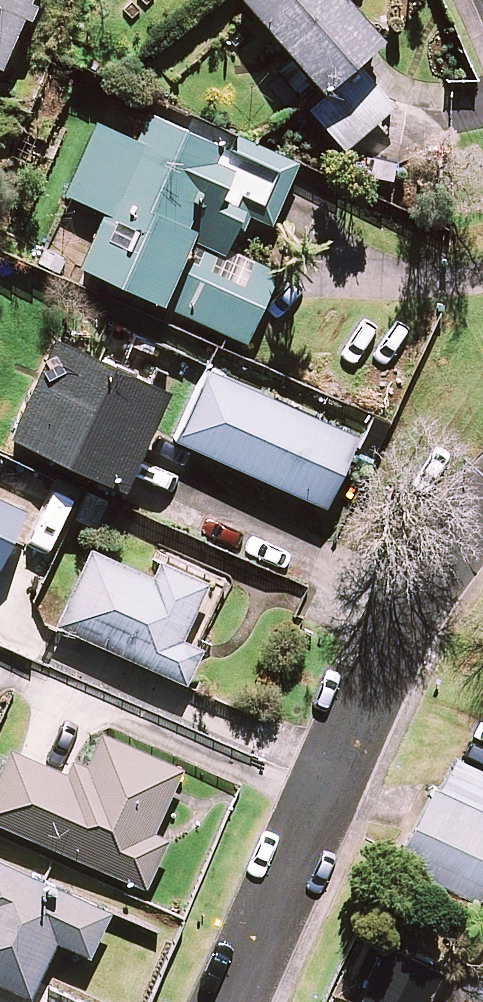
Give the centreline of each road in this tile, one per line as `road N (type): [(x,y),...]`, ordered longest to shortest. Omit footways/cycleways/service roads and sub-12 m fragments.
road 1 (residential): [(228,1001),(358,708),(428,575),(482,506)]

